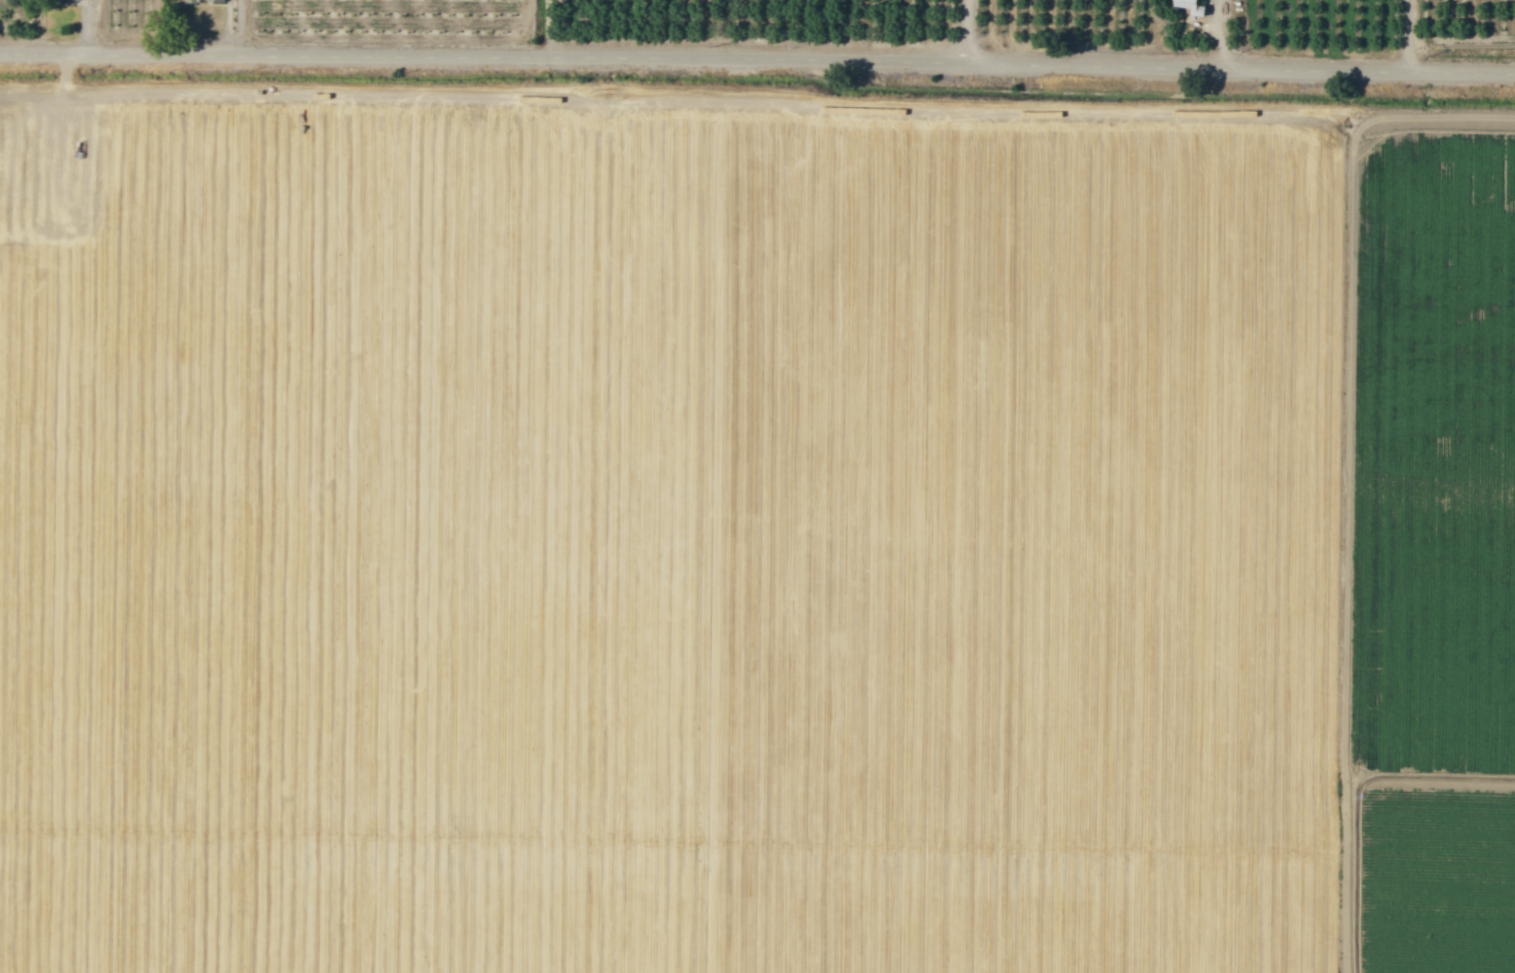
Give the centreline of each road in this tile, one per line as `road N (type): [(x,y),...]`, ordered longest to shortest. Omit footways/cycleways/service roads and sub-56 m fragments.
road 1 (residential): [(1514,77),(0,56)]

